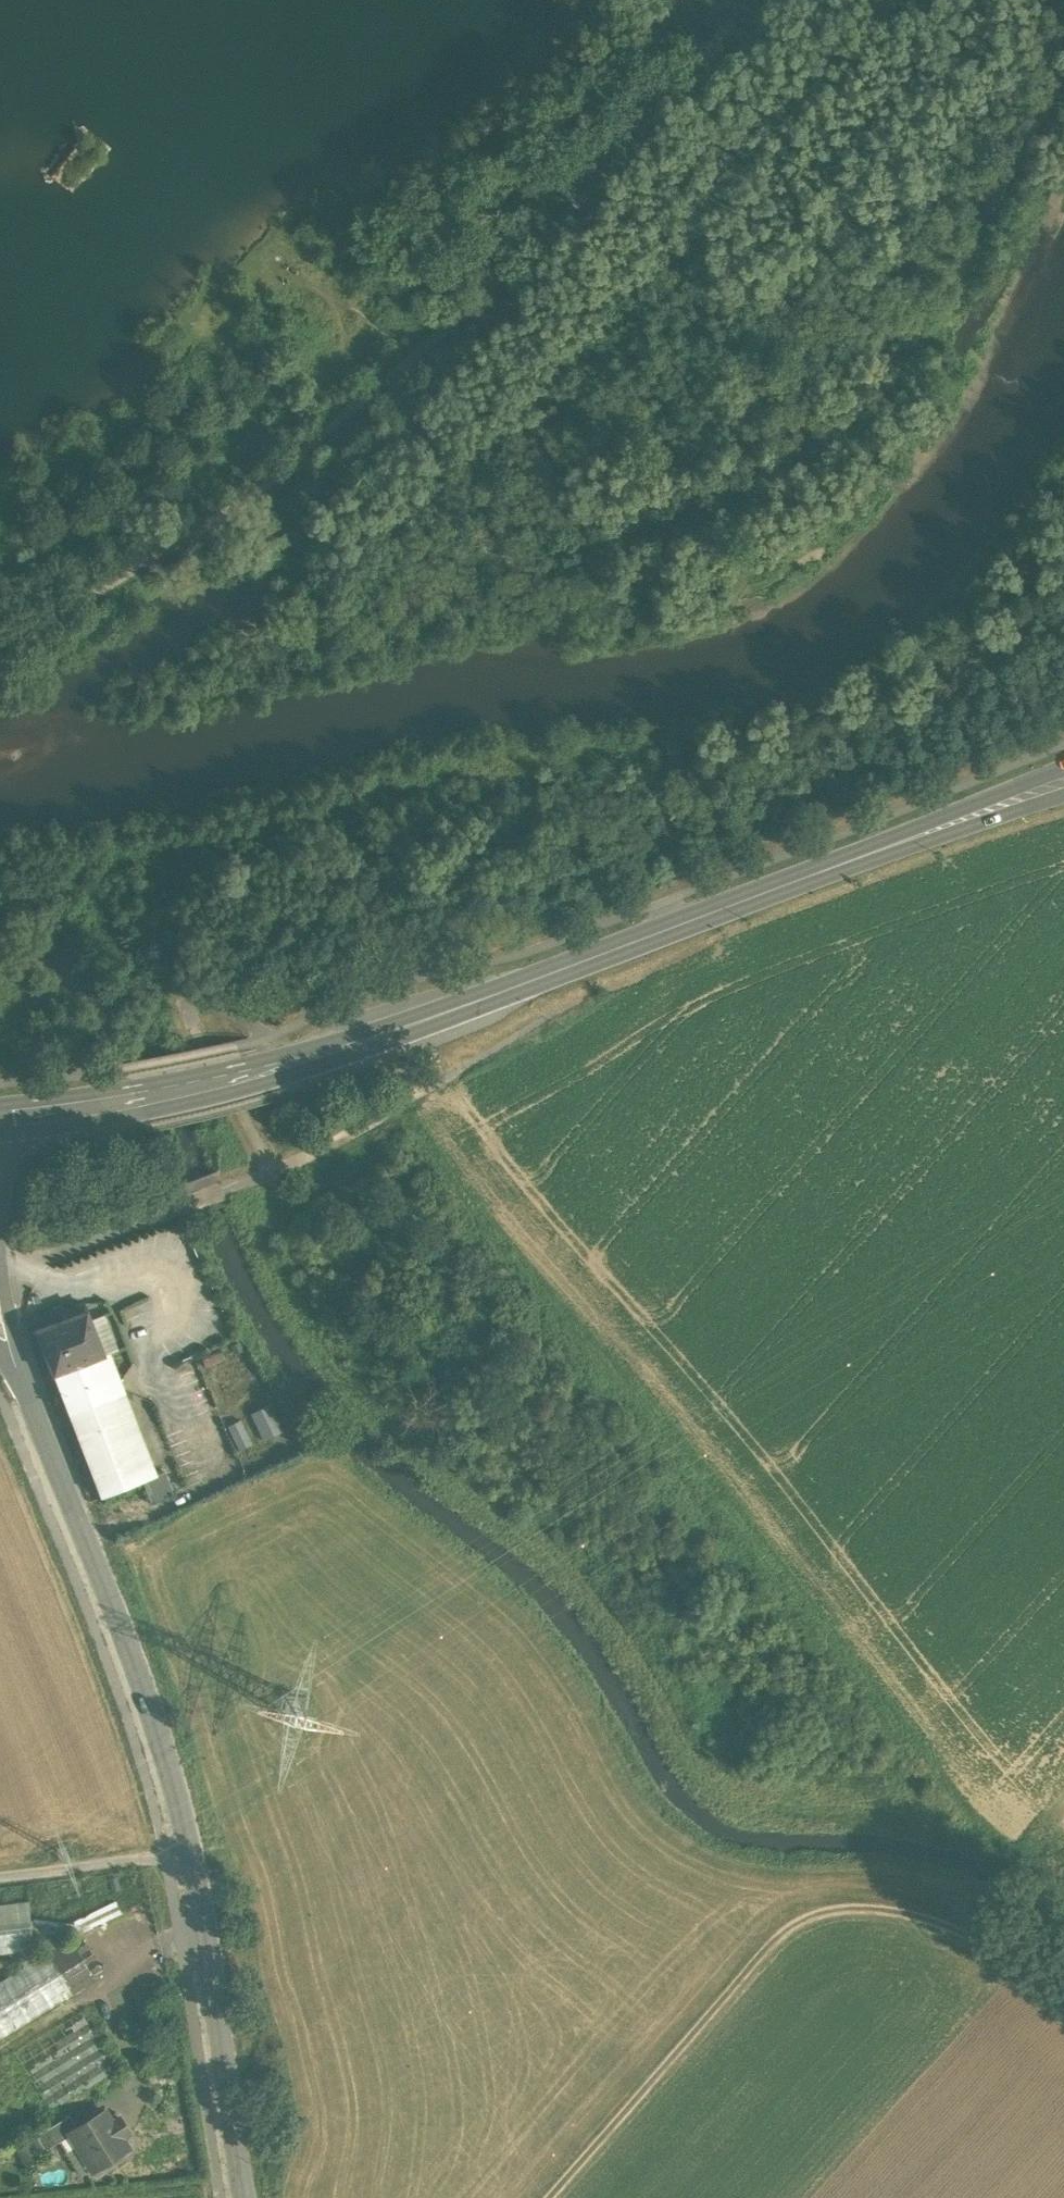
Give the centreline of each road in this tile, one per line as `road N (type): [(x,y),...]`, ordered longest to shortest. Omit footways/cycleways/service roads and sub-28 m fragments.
road 1 (secondary): [(929,832),(276,1068),(120,1106),(0,1120)]
road 2 (track): [(397,1109),(1012,1846)]
road 3 (track): [(0,671),(190,564),(345,443),(731,79)]
road 4 (track): [(409,387),(479,457),(549,471),(566,490),(622,511),(687,512),(738,541),(425,645),(381,650),(338,618),(272,502)]
road 5 (secondary): [(0,1326),(135,1648),(205,1922),(244,2197)]
road 6 (track): [(1063,1996),(1012,1961),(941,1937),(867,1927),(819,1939),(592,2197)]
road 7 (track): [(582,998),(397,1109),(274,1170)]
road 8 (track): [(191,1864),(0,1883)]
road 9 (track): [(0,983),(58,1022),(94,1108)]
road 10 (secondary): [(1063,781),(929,832)]
road 11 (secondary): [(929,832),(1063,796)]
road 12 (track): [(731,79),(830,0)]

